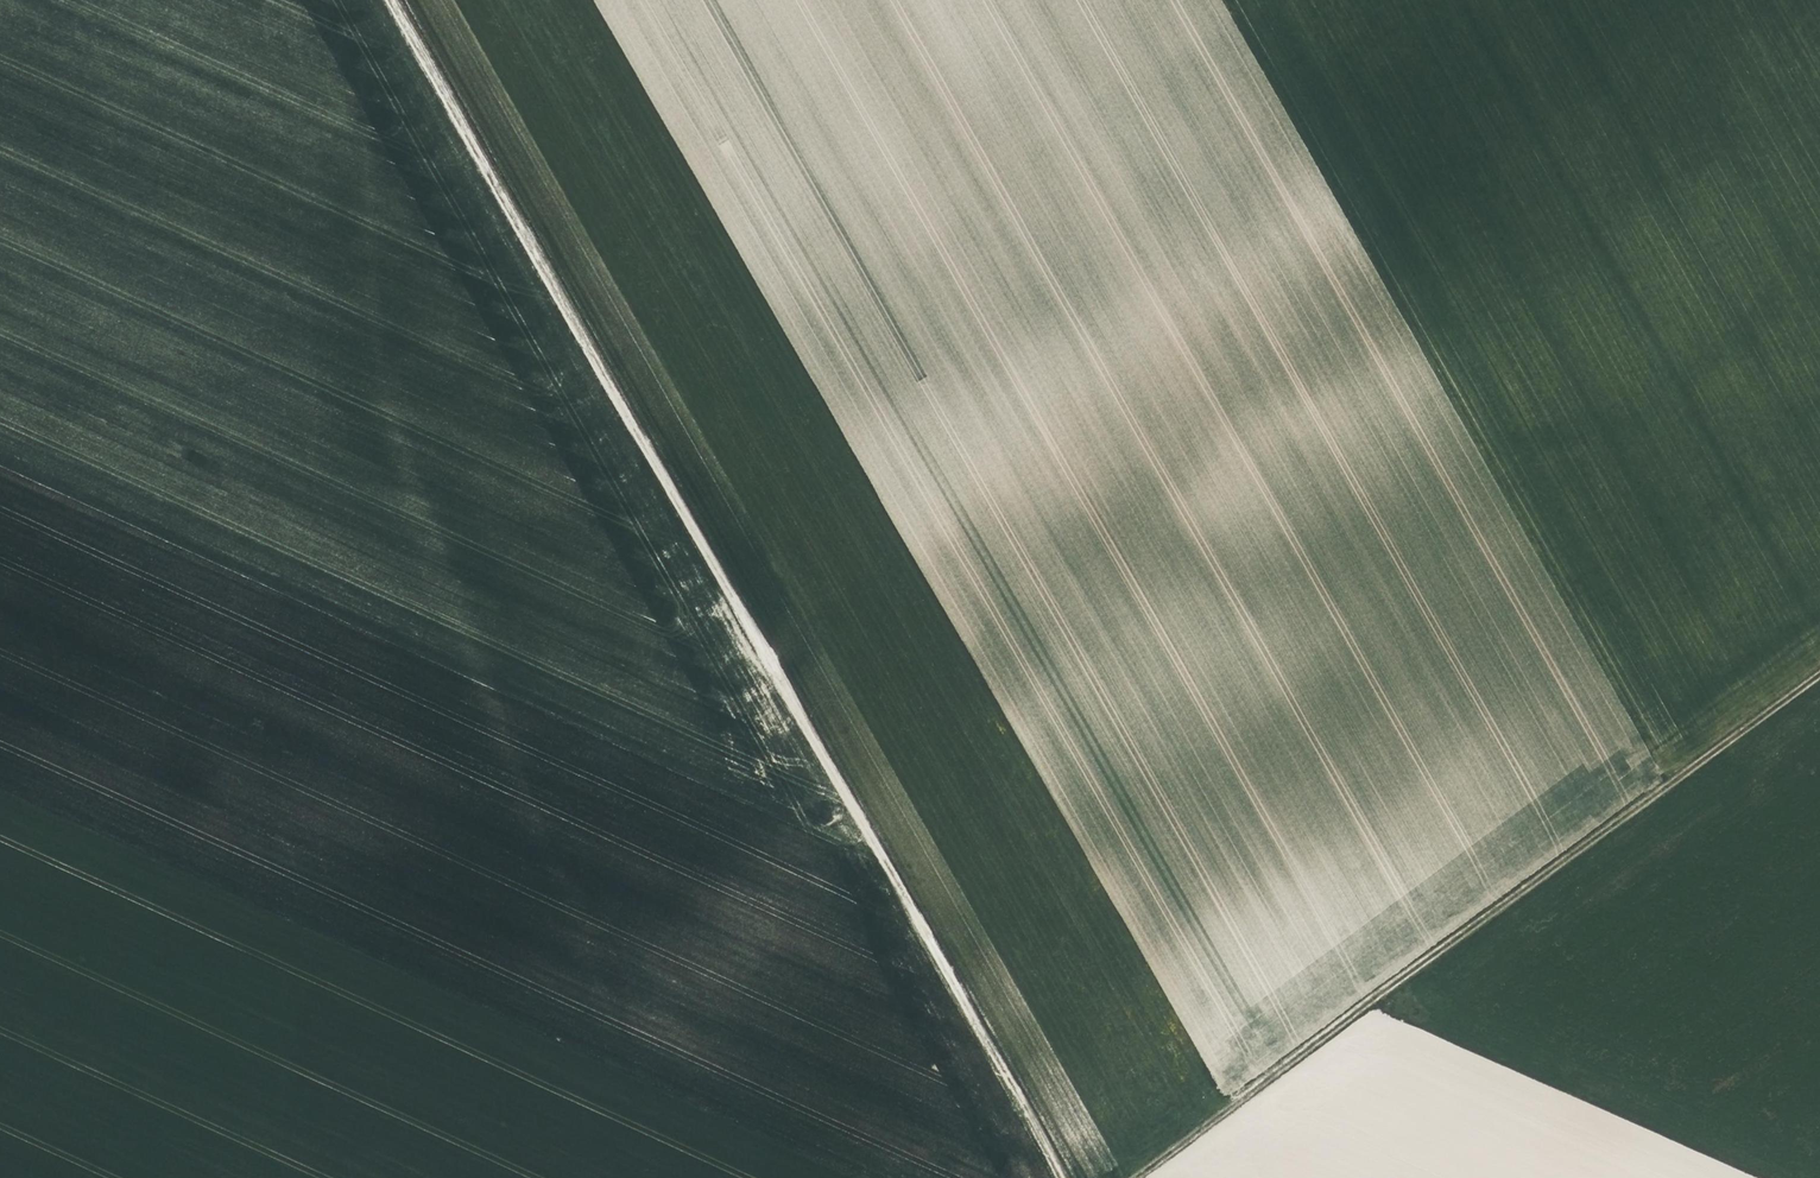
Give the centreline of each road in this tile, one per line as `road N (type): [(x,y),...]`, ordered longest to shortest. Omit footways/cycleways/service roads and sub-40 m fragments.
road 1 (track): [(393,0),(1068,1177)]
road 2 (track): [(1134,1177),(1819,676)]

